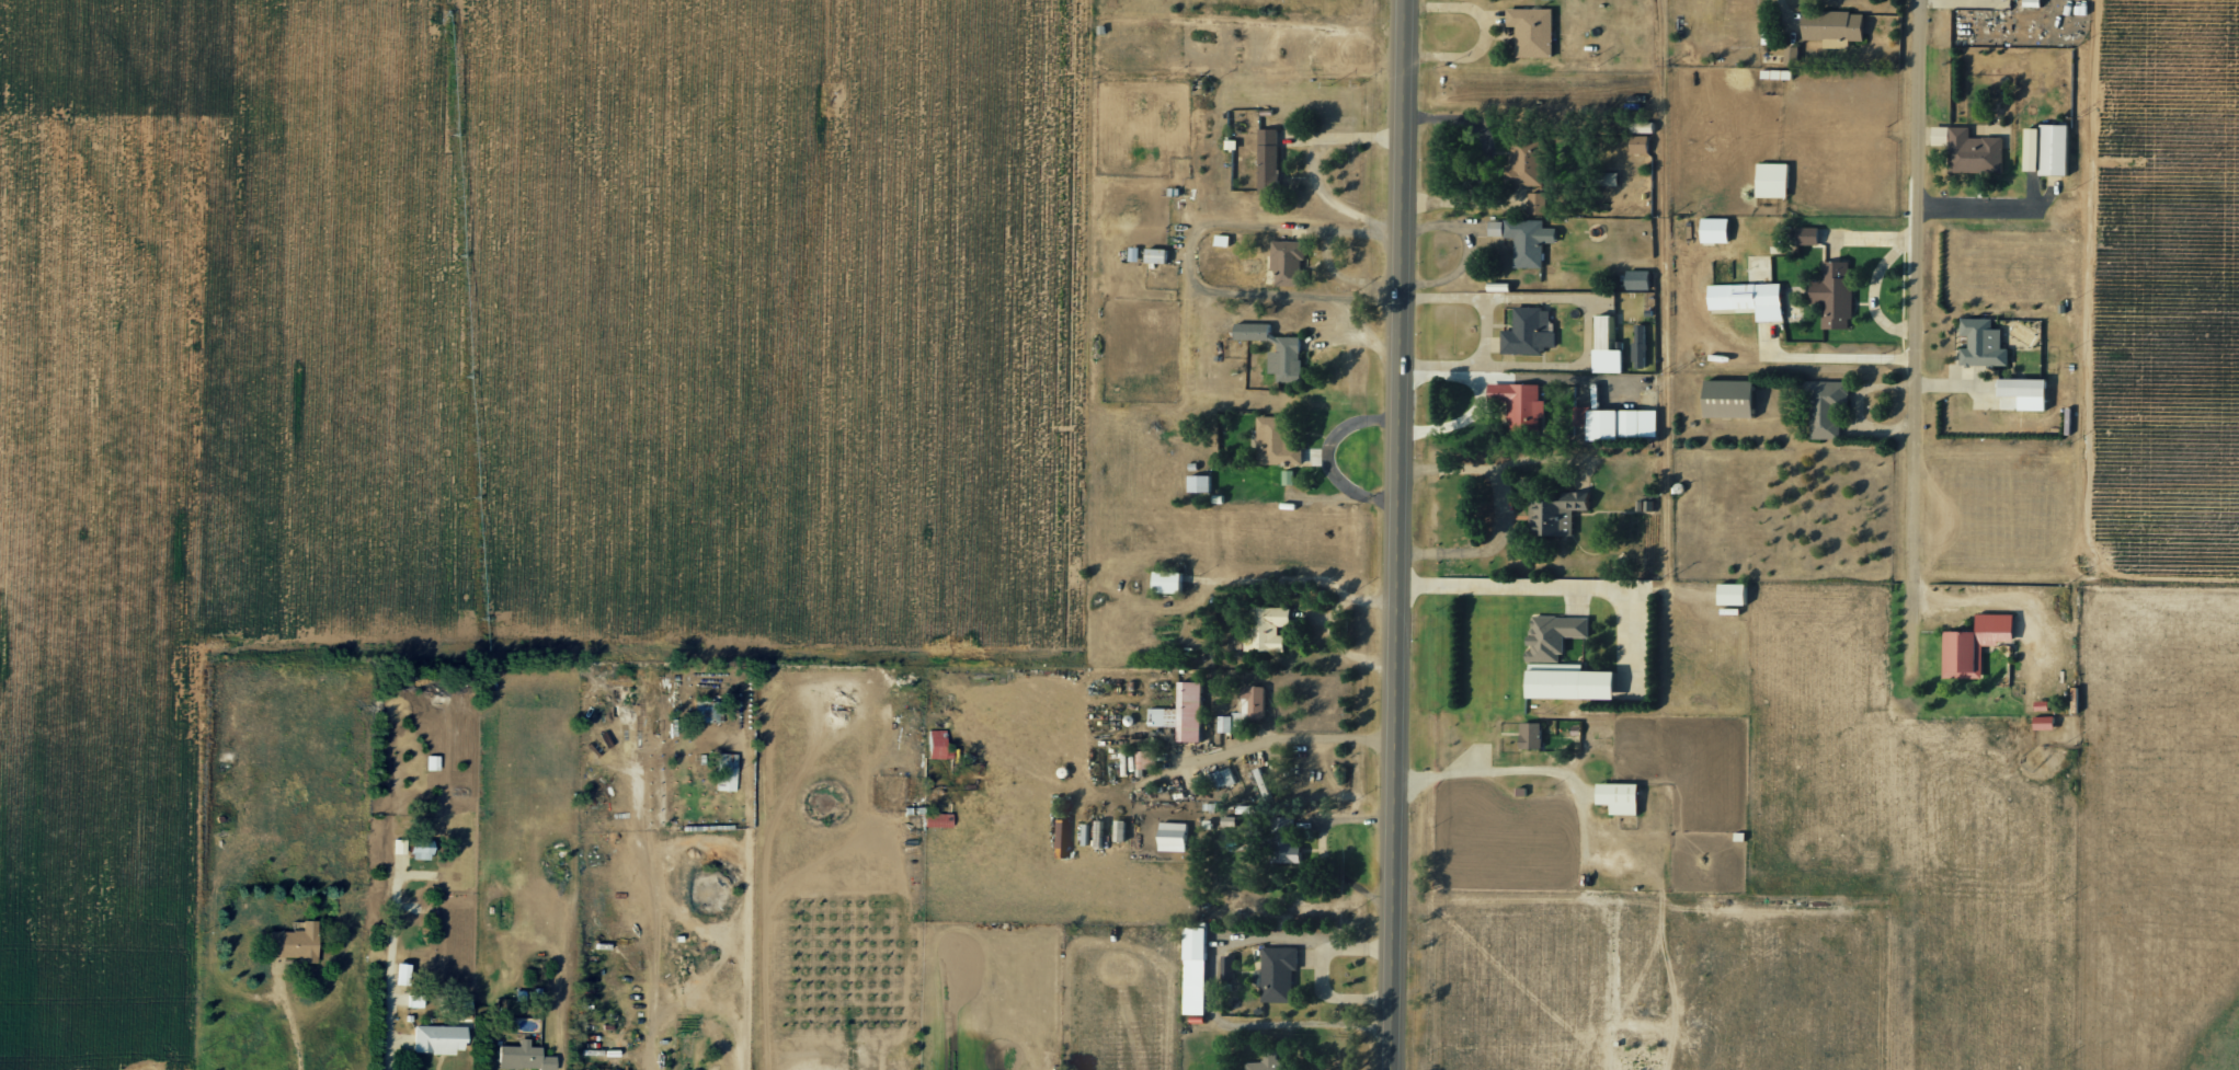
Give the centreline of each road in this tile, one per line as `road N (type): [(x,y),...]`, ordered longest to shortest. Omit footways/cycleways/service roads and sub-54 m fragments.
road 1 (residential): [(1029,0),(1004,1069)]
road 2 (primary): [(1399,1069),(1401,0)]
road 3 (residential): [(1918,580),(1926,0)]
road 4 (residential): [(1927,219),(1894,357)]

